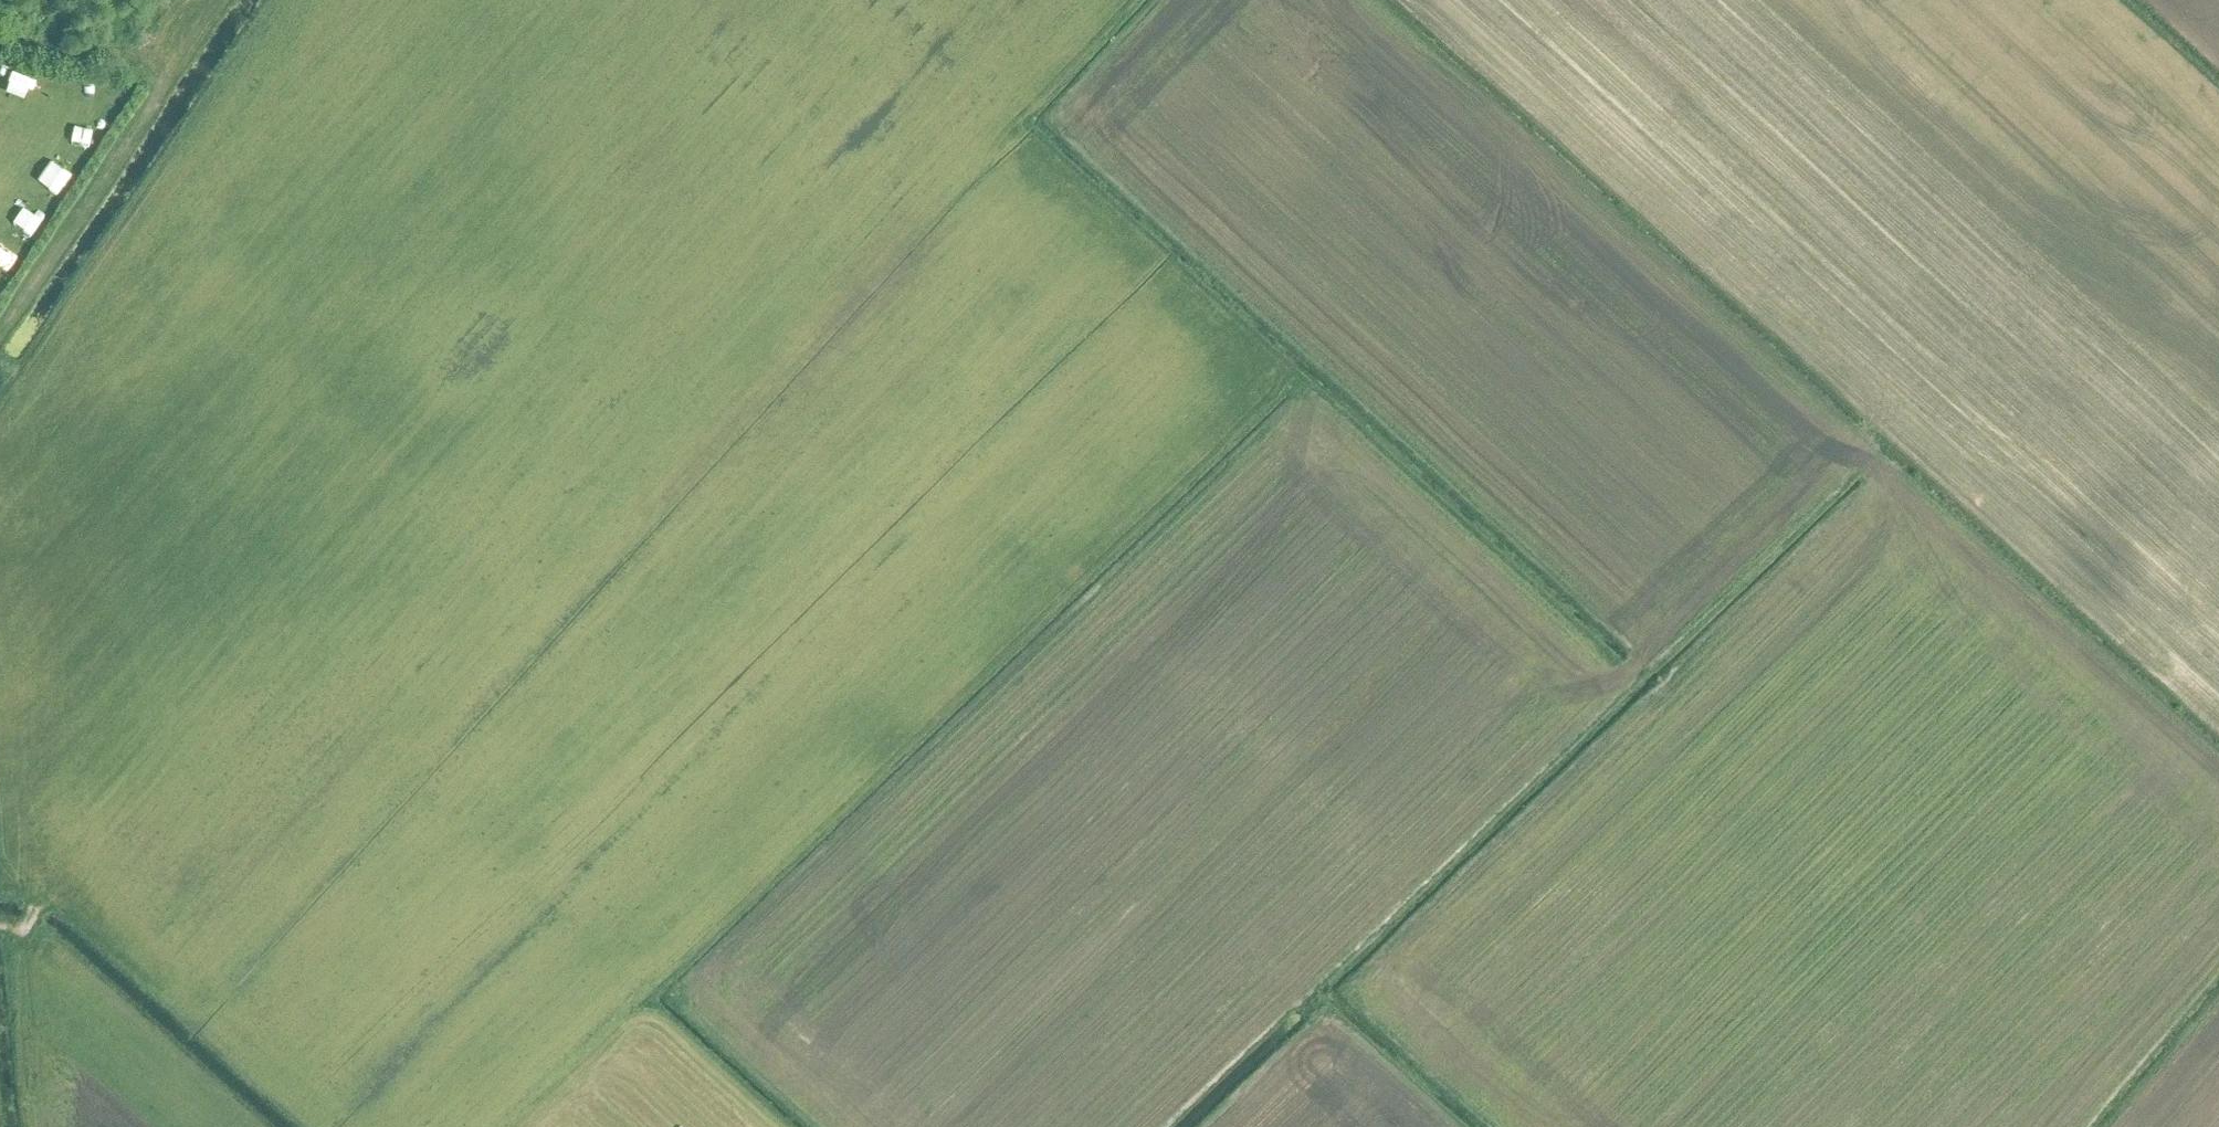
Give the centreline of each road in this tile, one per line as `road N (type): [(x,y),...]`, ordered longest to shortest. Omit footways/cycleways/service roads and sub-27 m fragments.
road 1 (track): [(1412,0),(2218,728)]

